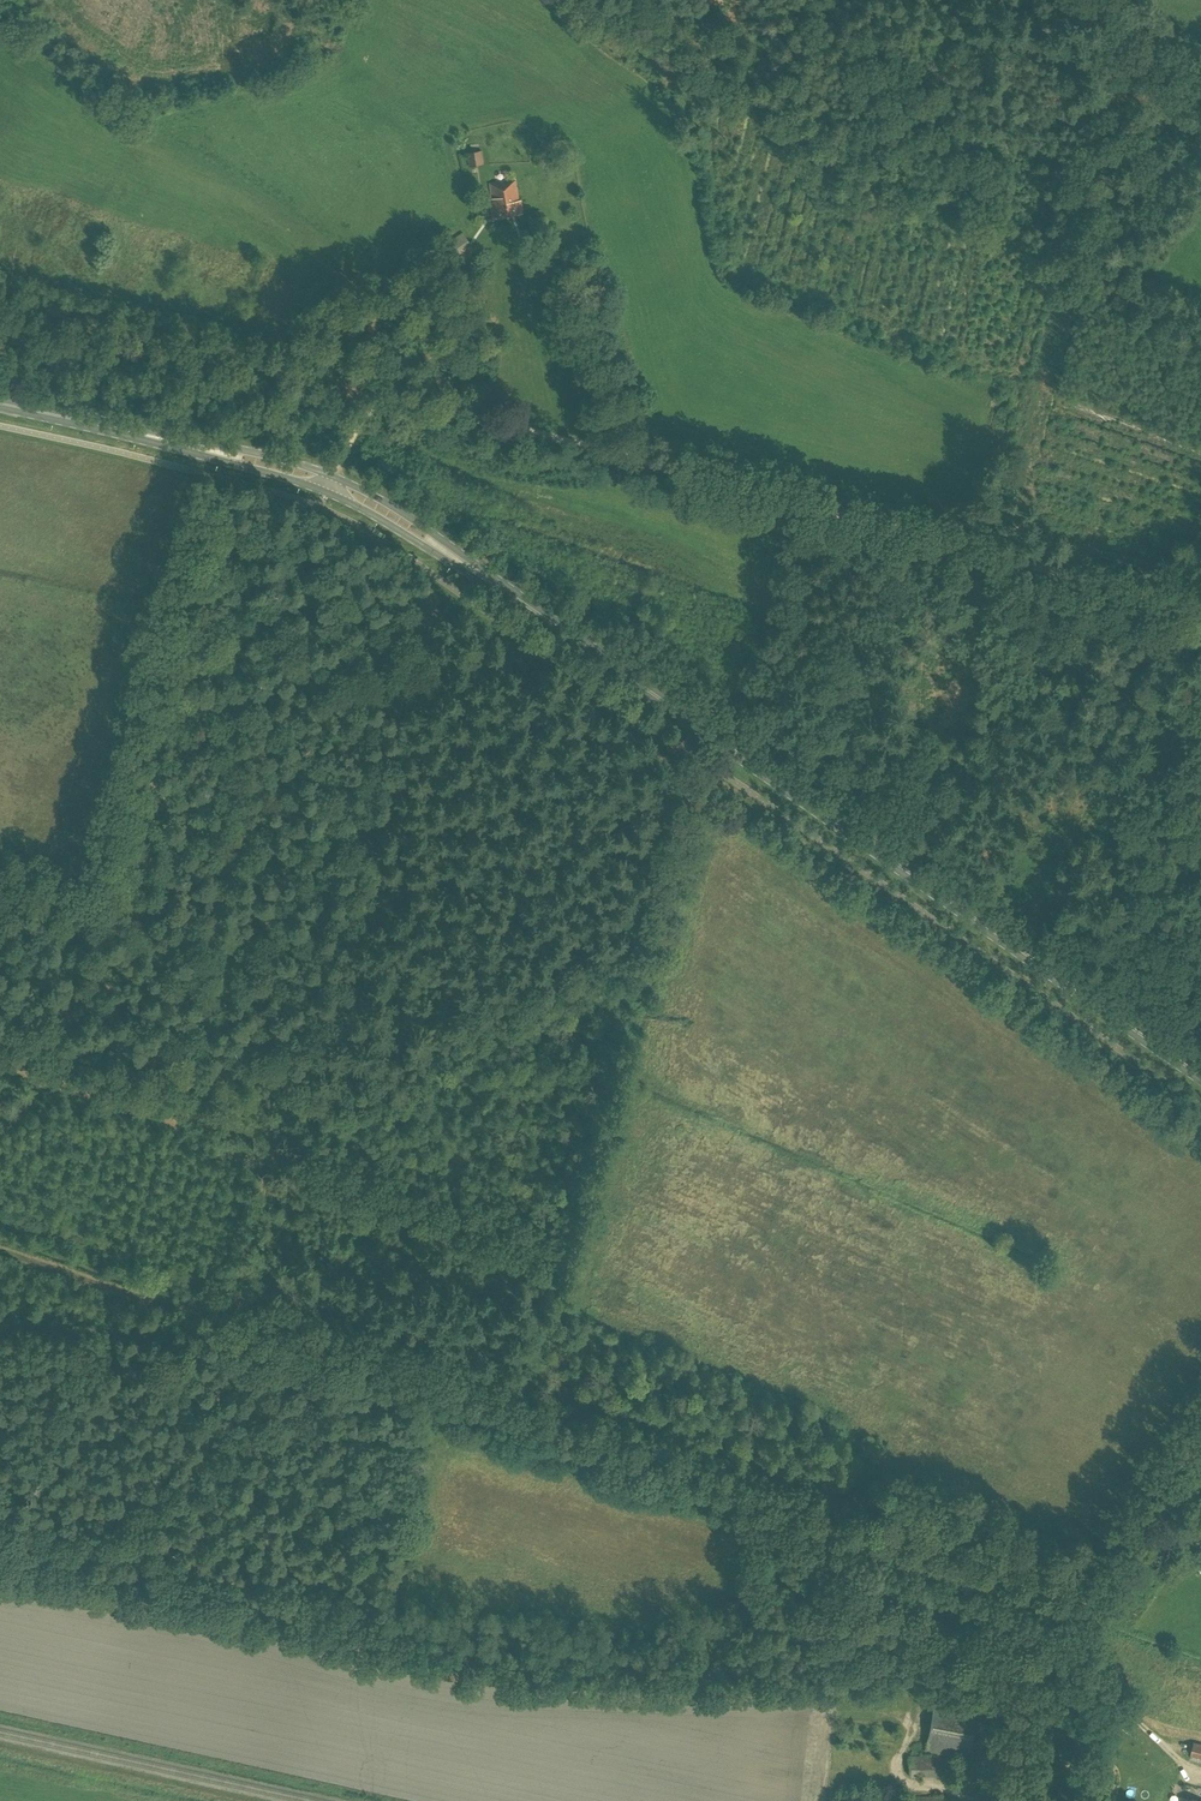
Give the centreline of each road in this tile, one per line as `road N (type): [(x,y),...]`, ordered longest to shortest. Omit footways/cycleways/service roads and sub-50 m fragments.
road 1 (track): [(0,1238),(1075,1616)]
road 2 (primary): [(1200,1075),(385,509),(332,480)]
road 3 (track): [(247,1284),(1091,1592)]
road 4 (track): [(361,415),(390,405),(422,408),(1149,597),(1180,594),(1200,557)]
road 5 (track): [(426,569),(247,1284)]
road 6 (track): [(217,475),(97,896)]
road 7 (unclassified): [(1013,1800),(1039,1672),(1200,1434)]
road 8 (track): [(604,1122),(715,738)]
road 9 (track): [(0,864),(325,975)]
road 10 (primary): [(332,480),(0,404)]
road 11 (track): [(1180,594),(1036,862),(1032,893)]

